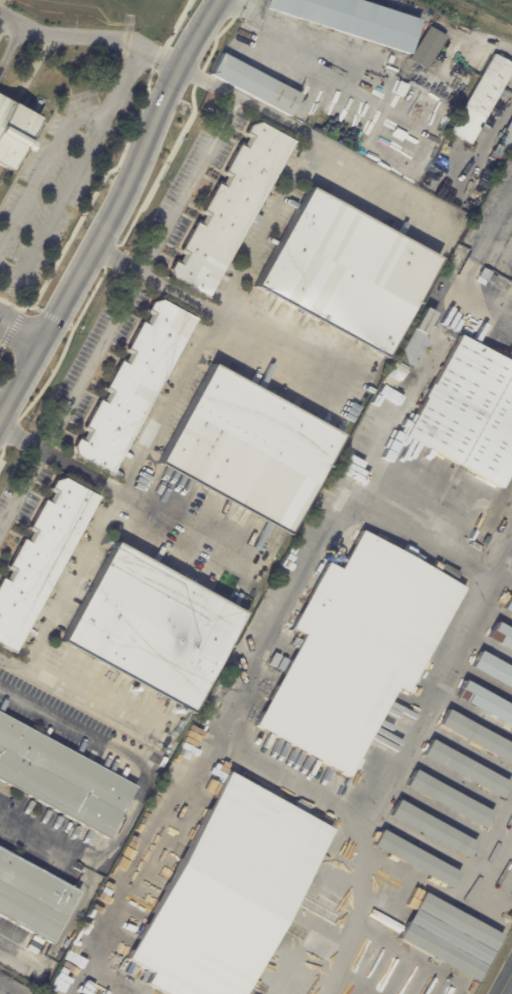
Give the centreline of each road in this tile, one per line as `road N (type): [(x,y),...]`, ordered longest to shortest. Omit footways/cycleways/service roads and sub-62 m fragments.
road 1 (tertiary): [(187,72),(0,415)]

